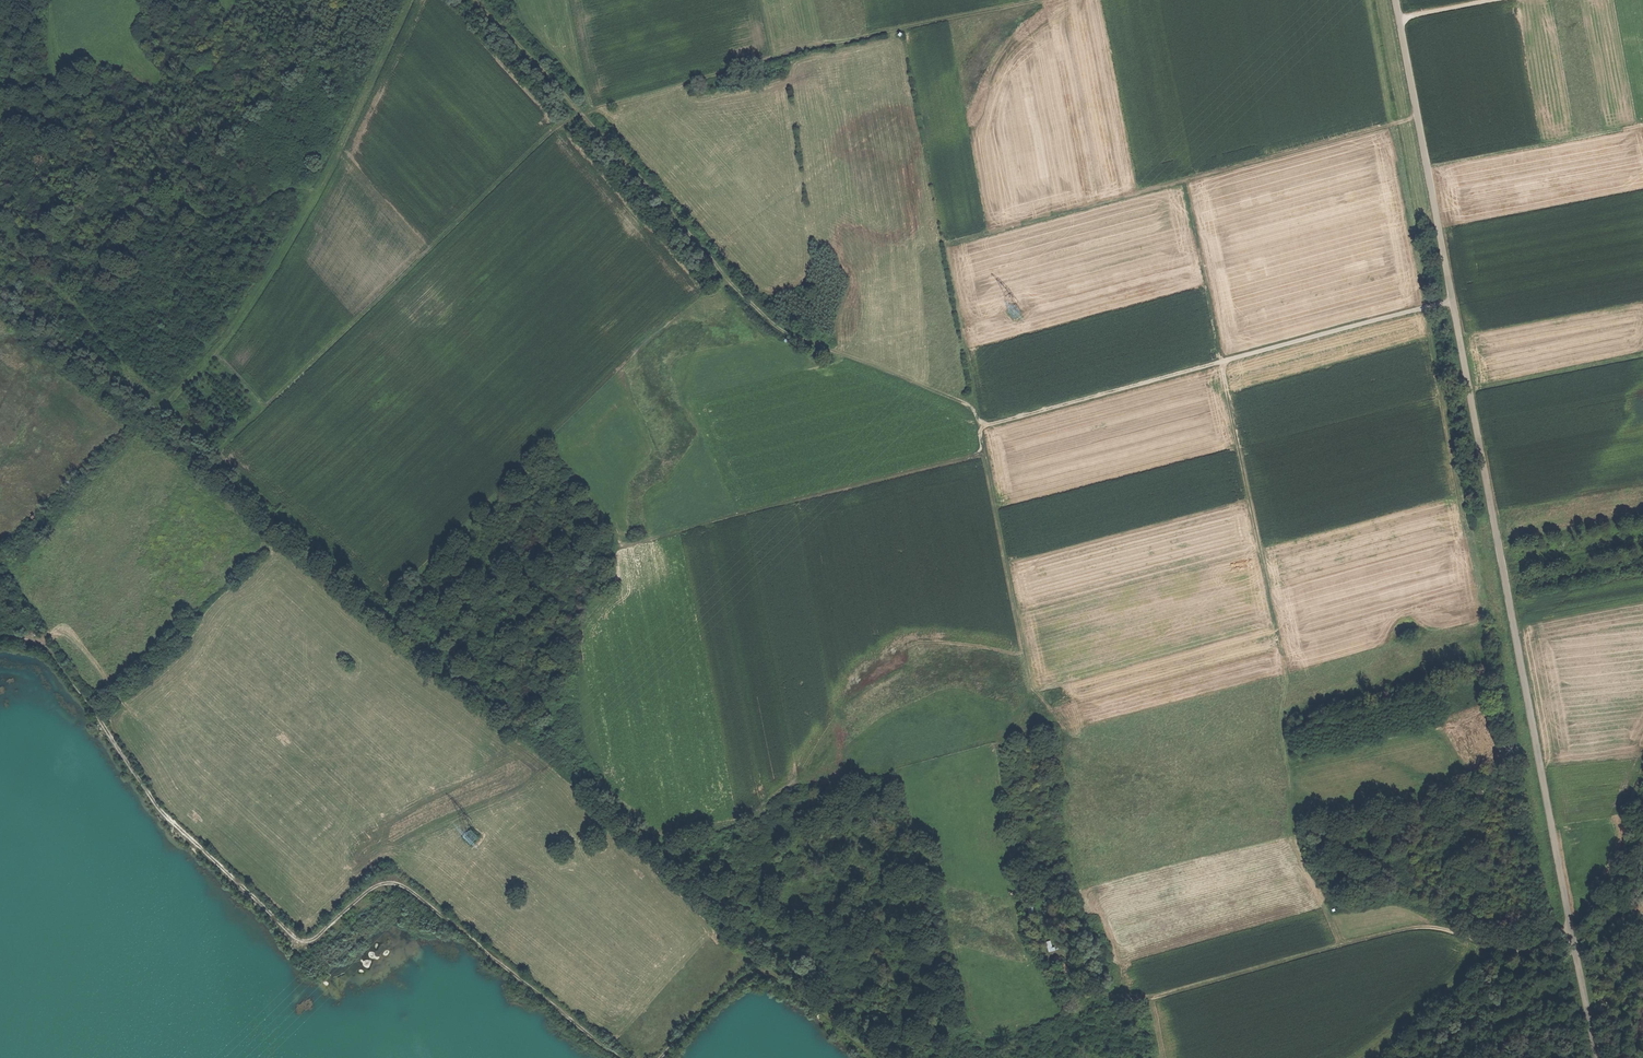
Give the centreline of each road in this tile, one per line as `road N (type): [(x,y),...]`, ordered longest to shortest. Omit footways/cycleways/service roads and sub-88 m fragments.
road 1 (track): [(1452,301),(982,426),(971,406),(953,397),(789,334),(757,312),(473,0)]
road 2 (tertiary): [(1397,0),(1596,1057)]
road 3 (track): [(0,639),(48,648),(164,813),(301,941),(321,934),(373,886),(405,886),(621,1057)]
road 4 (track): [(661,1057),(729,988),(764,972),(870,1057)]

